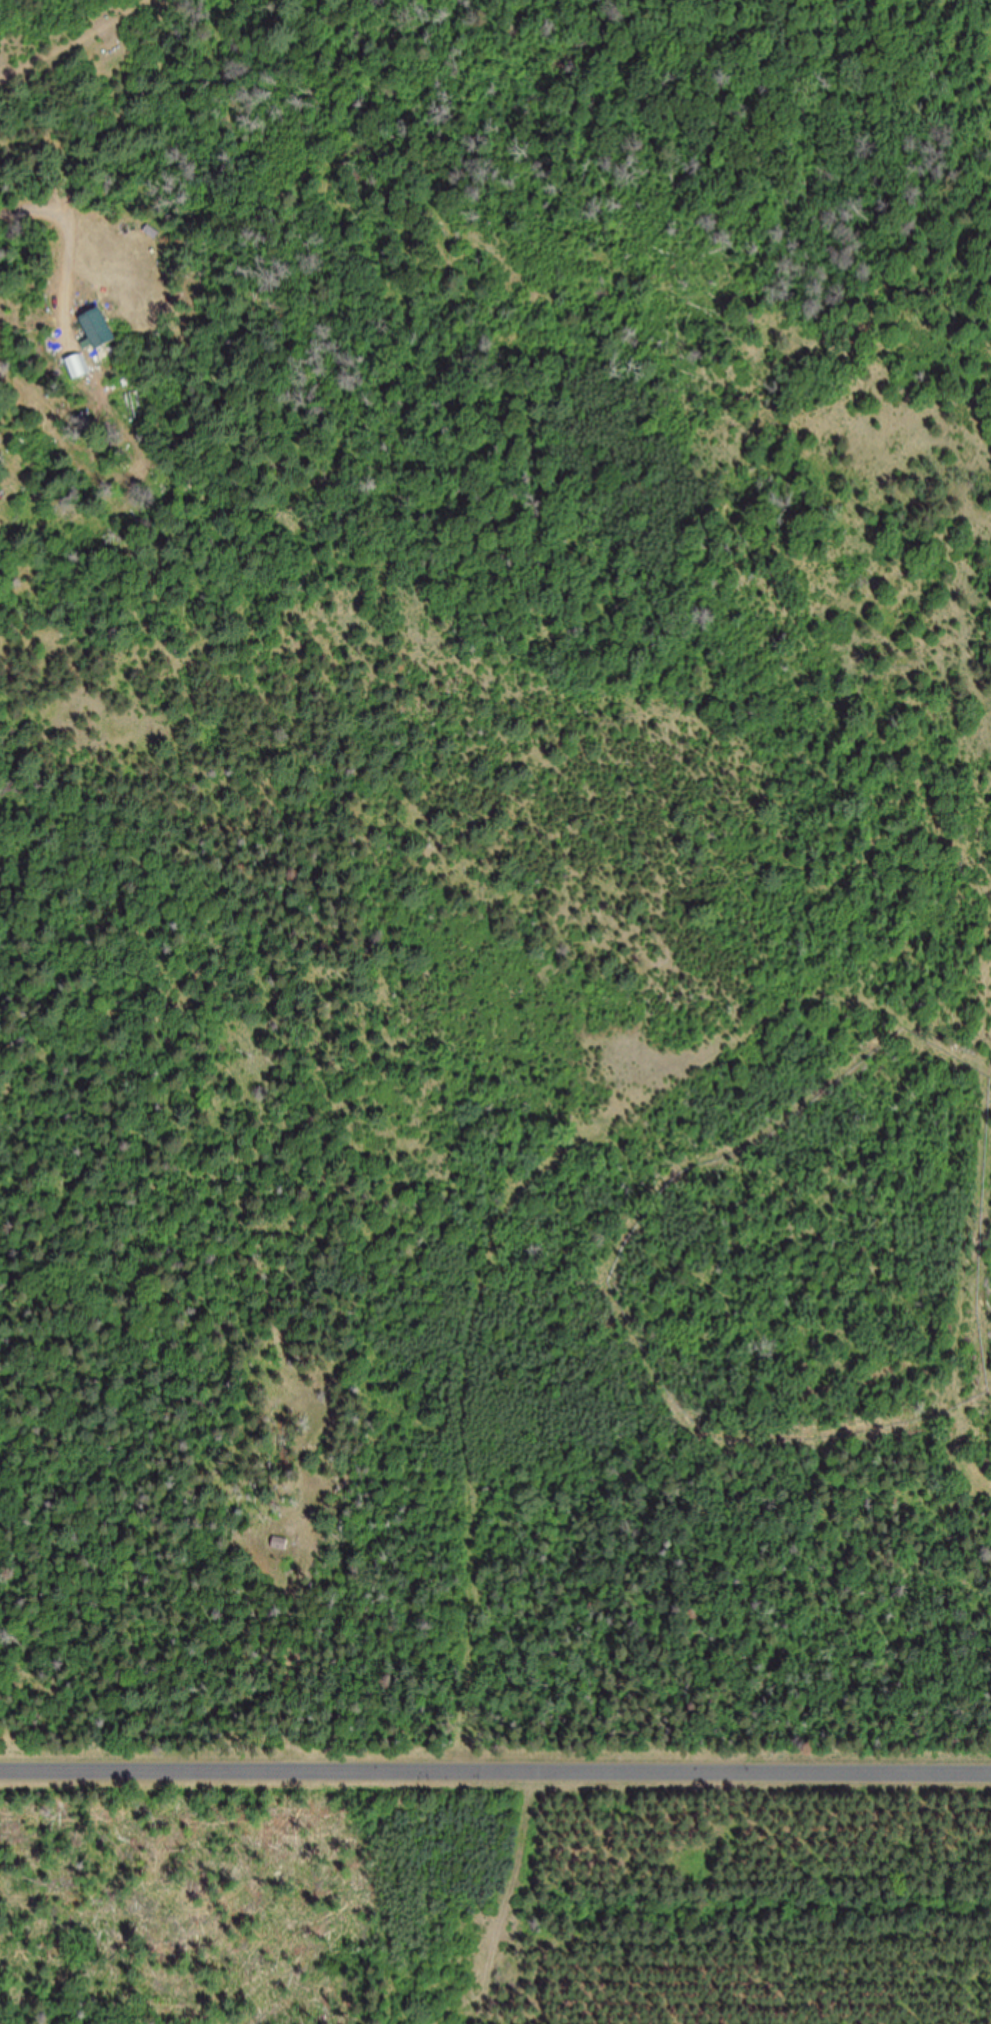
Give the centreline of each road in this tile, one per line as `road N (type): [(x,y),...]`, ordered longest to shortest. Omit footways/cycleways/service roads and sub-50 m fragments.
road 1 (residential): [(990,1763),(0,1755)]
road 2 (residential): [(454,2023),(533,1863),(544,1758)]
road 3 (residential): [(0,393),(59,252)]

